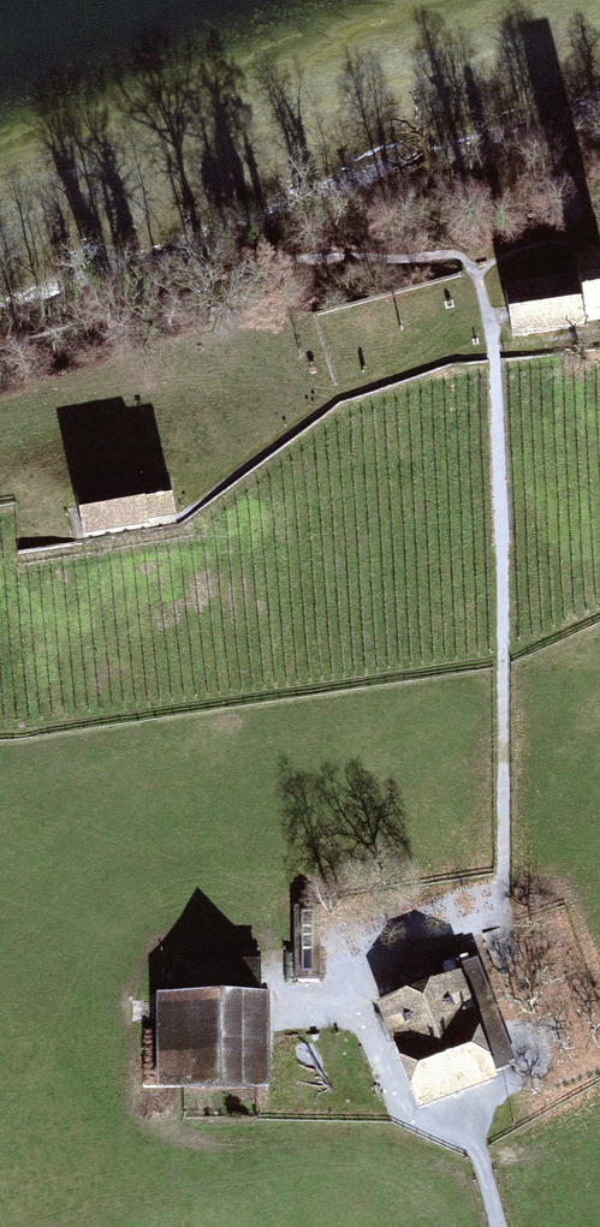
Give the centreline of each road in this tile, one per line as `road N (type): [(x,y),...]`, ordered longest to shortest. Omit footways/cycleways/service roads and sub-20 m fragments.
road 1 (track): [(470,271),(496,357),(505,905)]
road 2 (track): [(470,271),(457,262),(299,257),(0,352)]
road 3 (track): [(505,905),(478,928),(349,967),(404,1114),(478,1138)]

